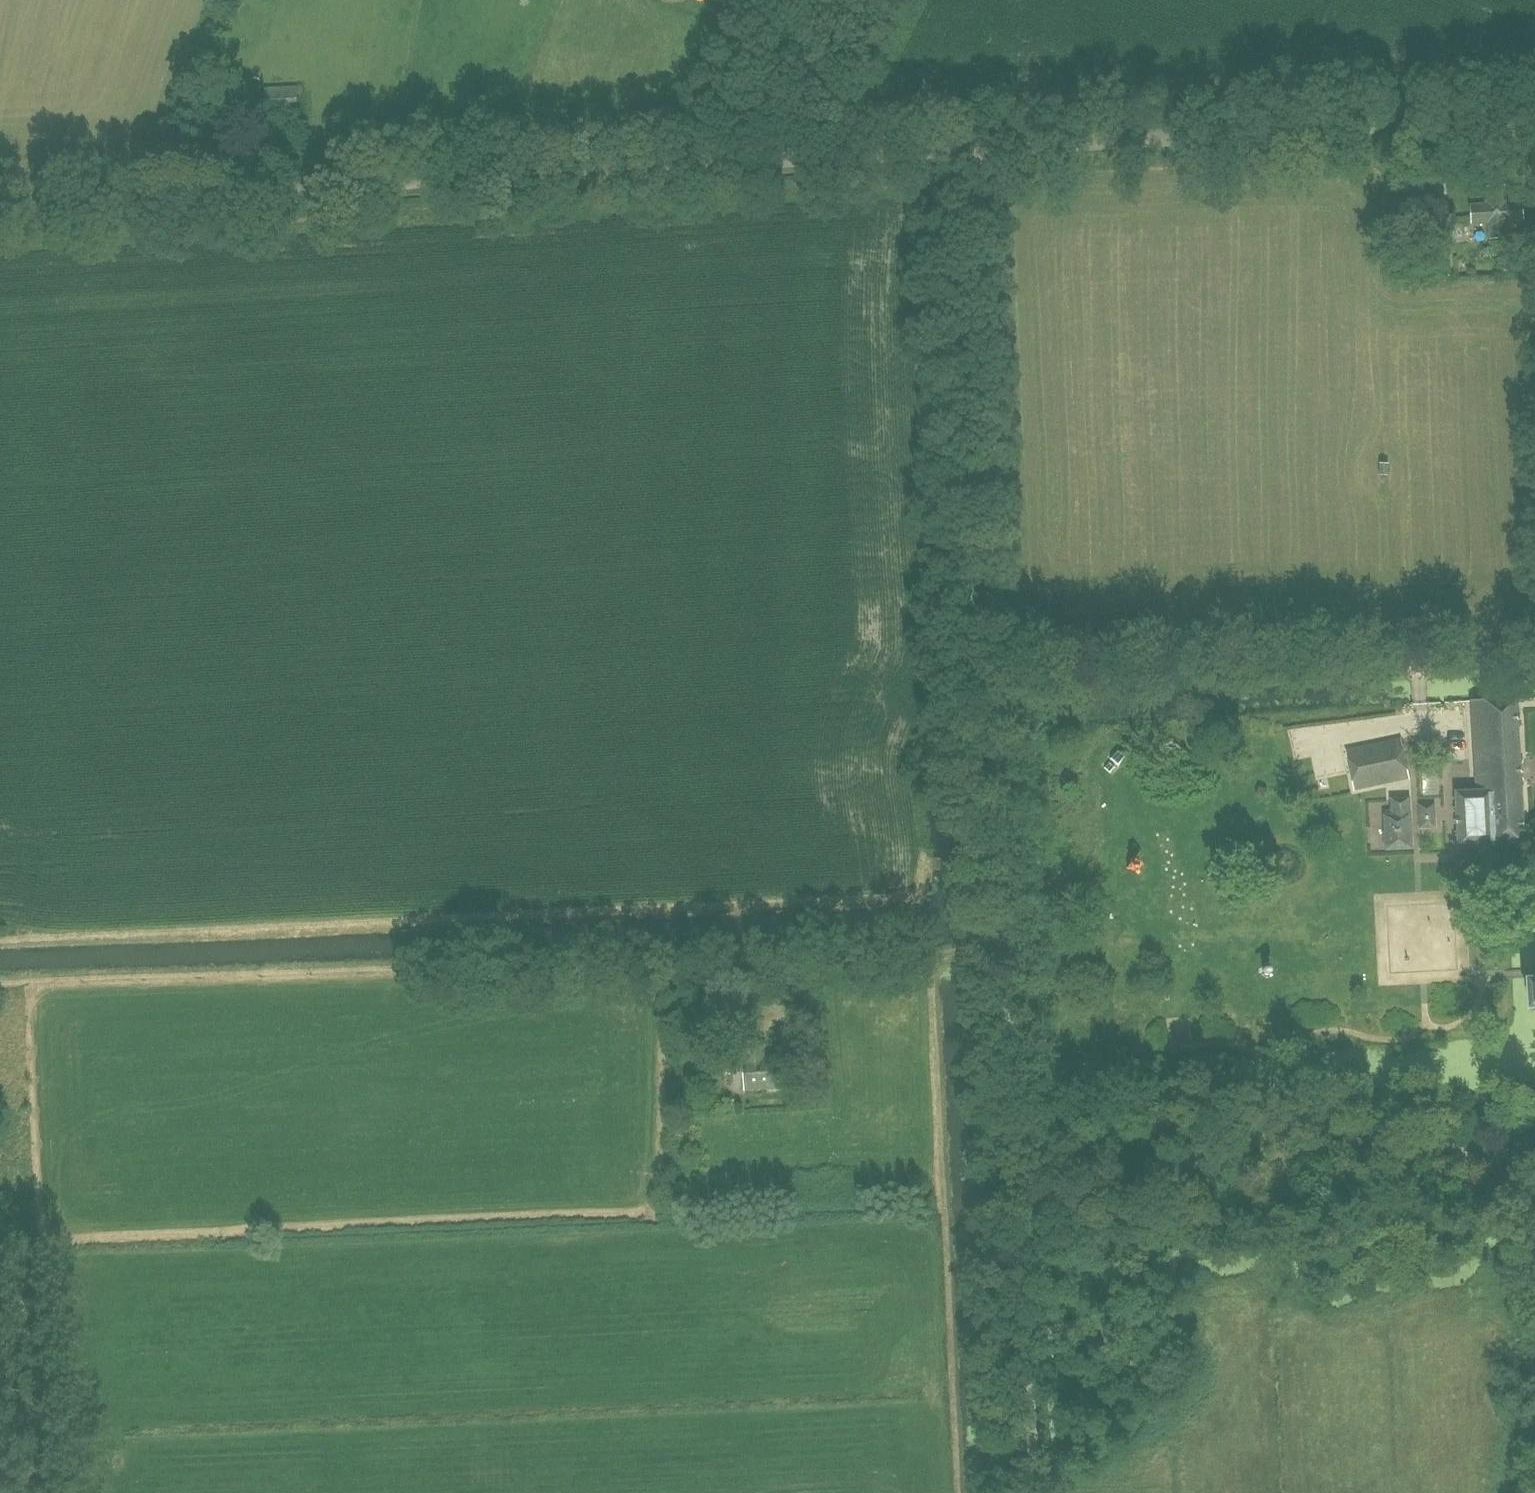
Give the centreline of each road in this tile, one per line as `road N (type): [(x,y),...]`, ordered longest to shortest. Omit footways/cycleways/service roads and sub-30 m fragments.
road 1 (tertiary): [(0,202),(1534,118)]
road 2 (track): [(1039,1492),(1001,684)]
road 3 (track): [(1001,684),(976,149)]
road 4 (track): [(776,163),(862,0)]

